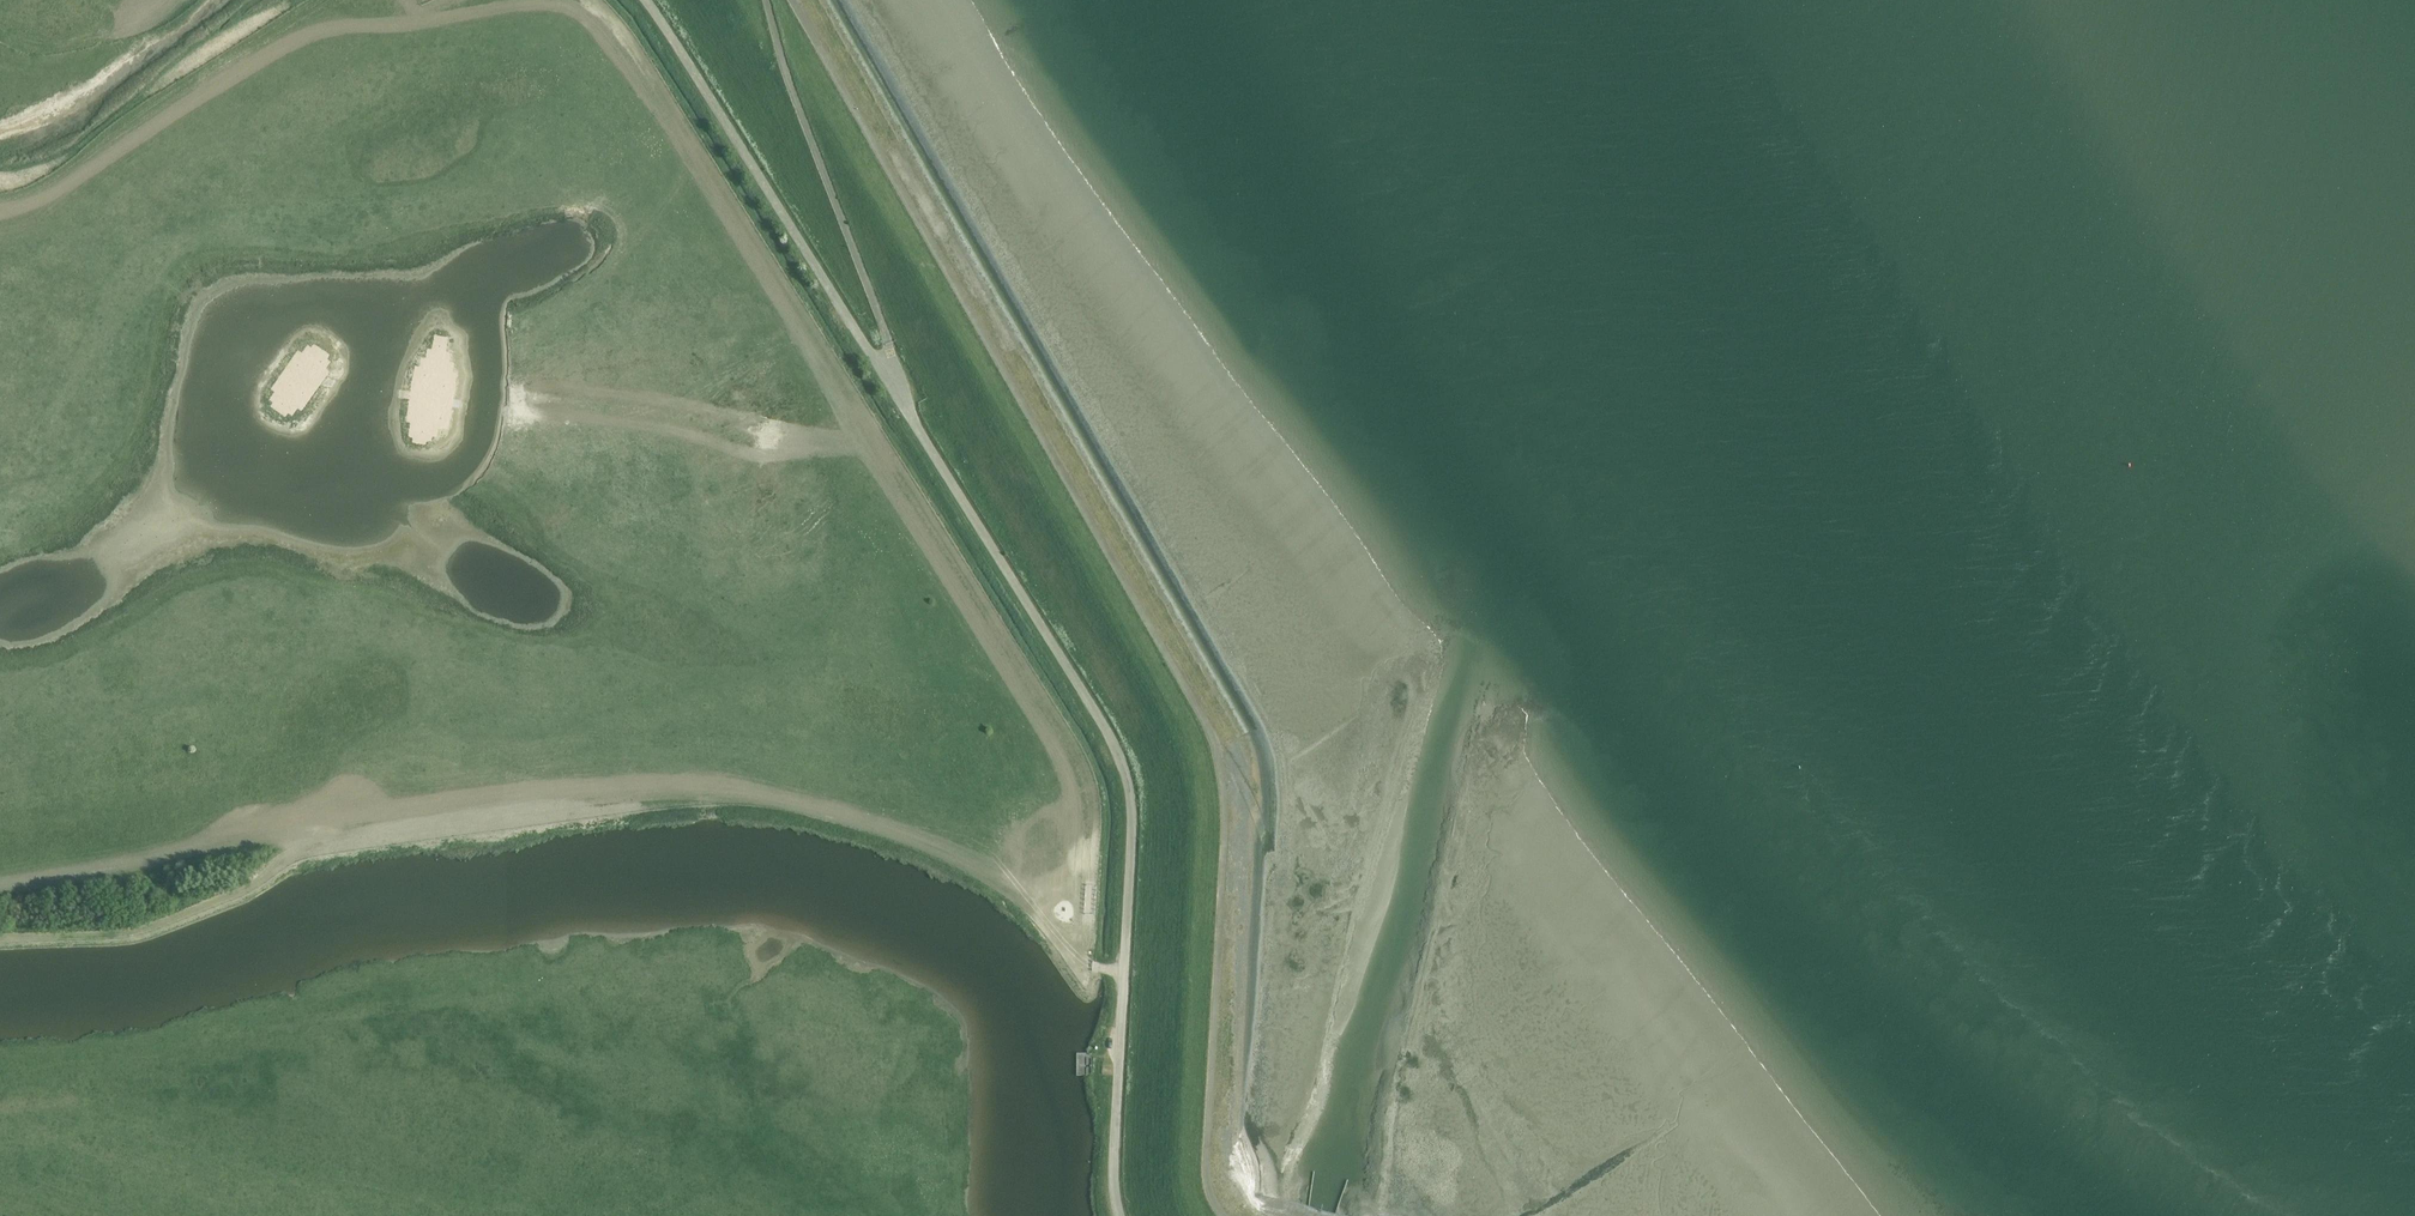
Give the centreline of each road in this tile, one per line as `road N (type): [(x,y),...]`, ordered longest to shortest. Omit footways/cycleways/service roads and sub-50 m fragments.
road 1 (unclassified): [(1120,1215),(1114,1160),(1132,830),(1124,776),(1103,730),(646,0)]

